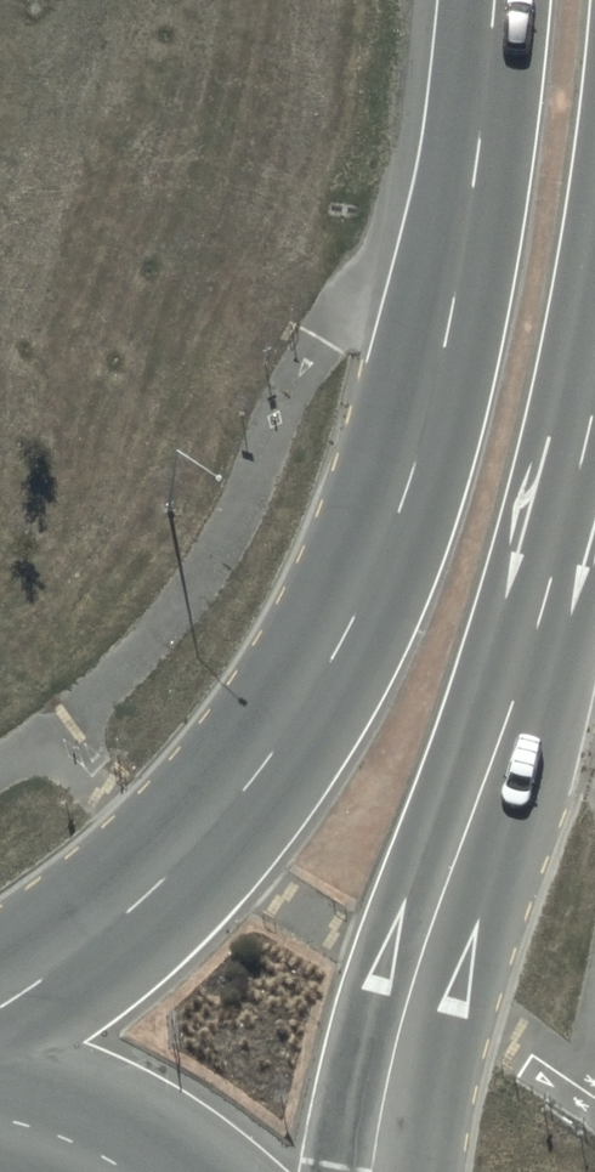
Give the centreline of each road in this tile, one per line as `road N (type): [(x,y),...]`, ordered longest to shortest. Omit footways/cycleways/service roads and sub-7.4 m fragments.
road 1 (secondary): [(0,1008),(149,896),(197,848),(302,710),(373,586),(429,426),(455,324),(485,135),(494,0)]
road 2 (secondary): [(594,426),(444,898),(374,1171)]
road 3 (secondary): [(0,1117),(85,1142),(133,1171)]

